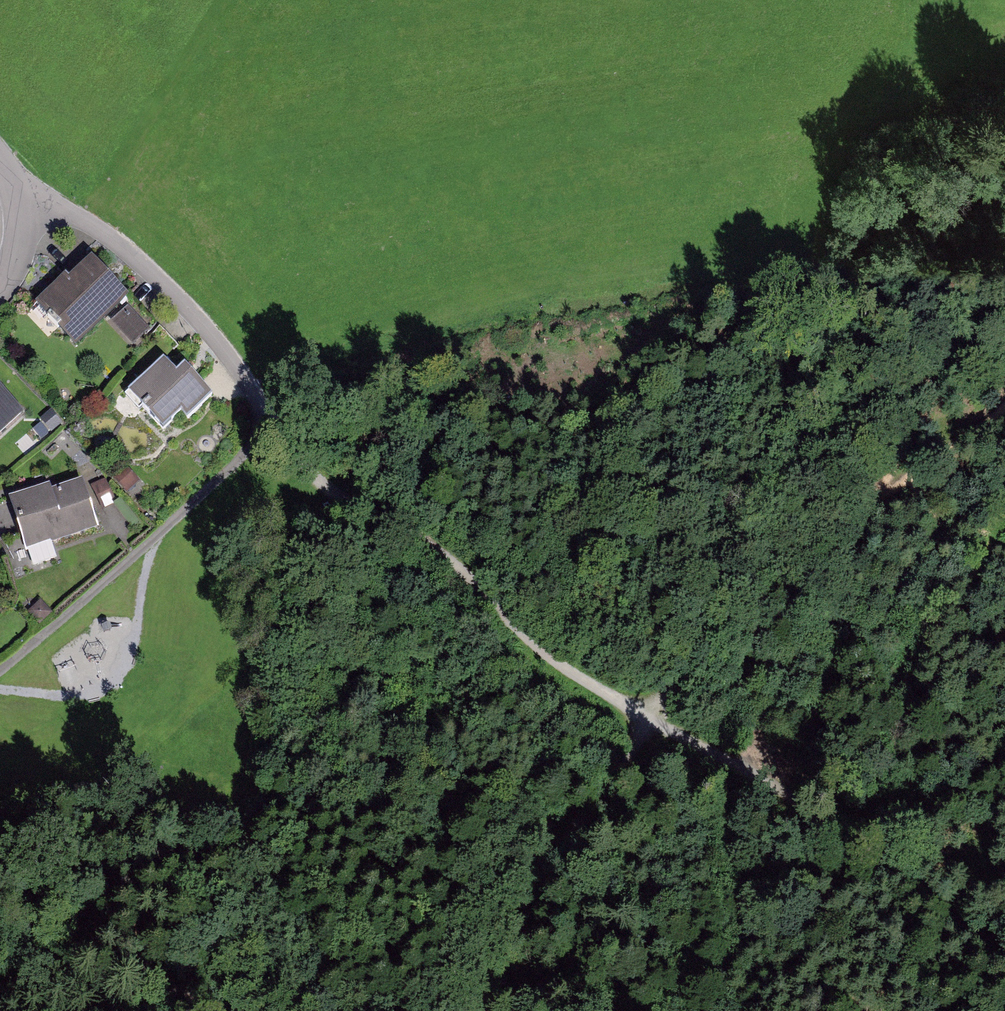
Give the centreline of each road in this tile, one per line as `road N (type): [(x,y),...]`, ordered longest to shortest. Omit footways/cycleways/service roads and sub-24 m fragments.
road 1 (track): [(649,720),(711,615),(774,430),(814,262),(940,0)]
road 2 (track): [(738,768),(962,341),(1004,242)]
road 3 (track): [(268,417),(341,498),(405,529),(463,572),(530,641),(649,720)]
road 4 (track): [(649,720),(944,899),(1004,954)]
road 5 (residential): [(23,206),(76,215),(125,249),(244,373),(268,417)]
road 6 (track): [(649,720),(565,844),(484,1010)]
road 7 (track): [(0,873),(54,882),(226,1010)]

